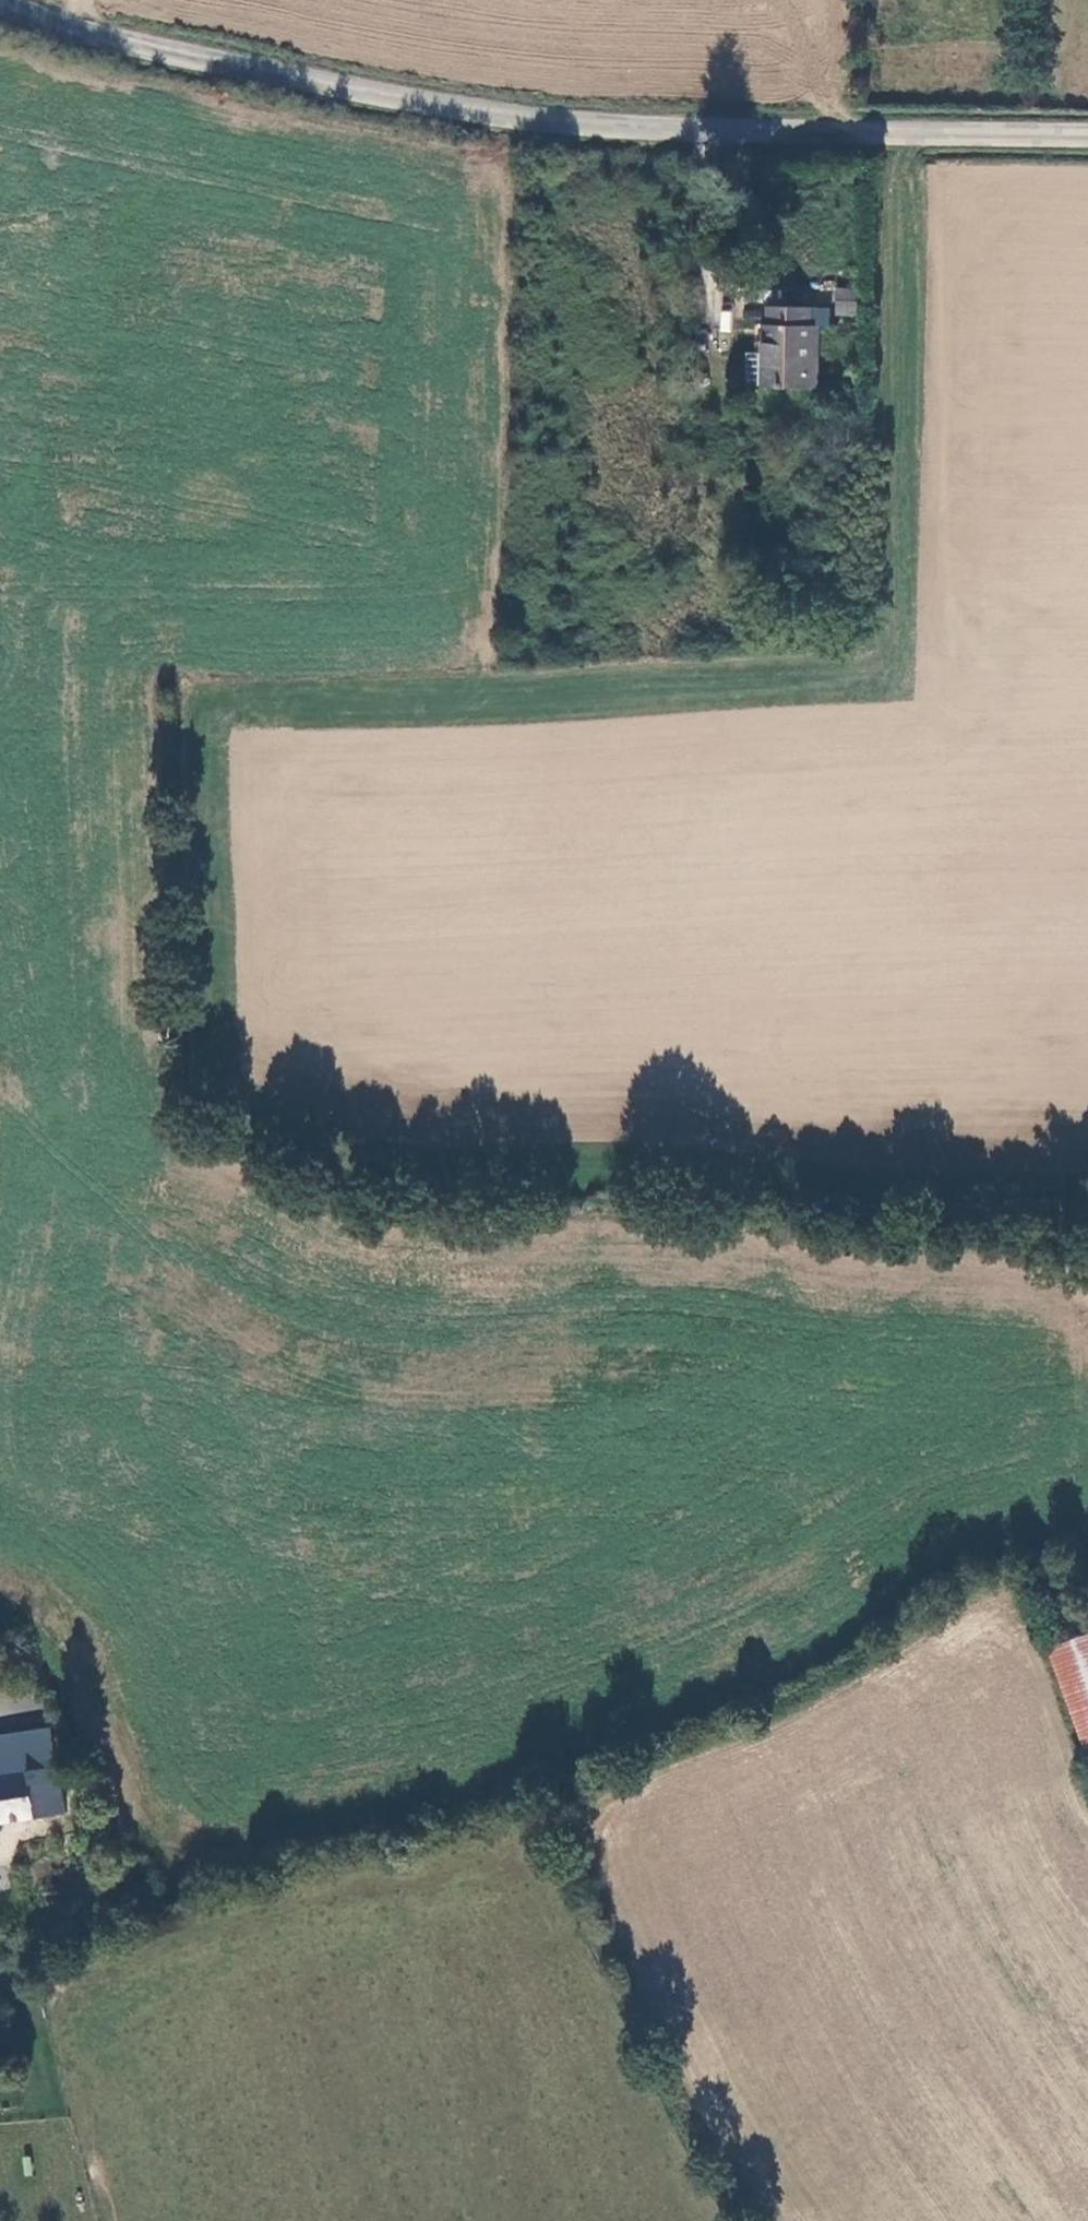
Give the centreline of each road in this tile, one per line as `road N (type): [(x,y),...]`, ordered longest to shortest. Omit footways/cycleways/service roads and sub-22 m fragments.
road 1 (tertiary): [(0,2),(170,55),(493,117),(621,127),(1087,134)]

